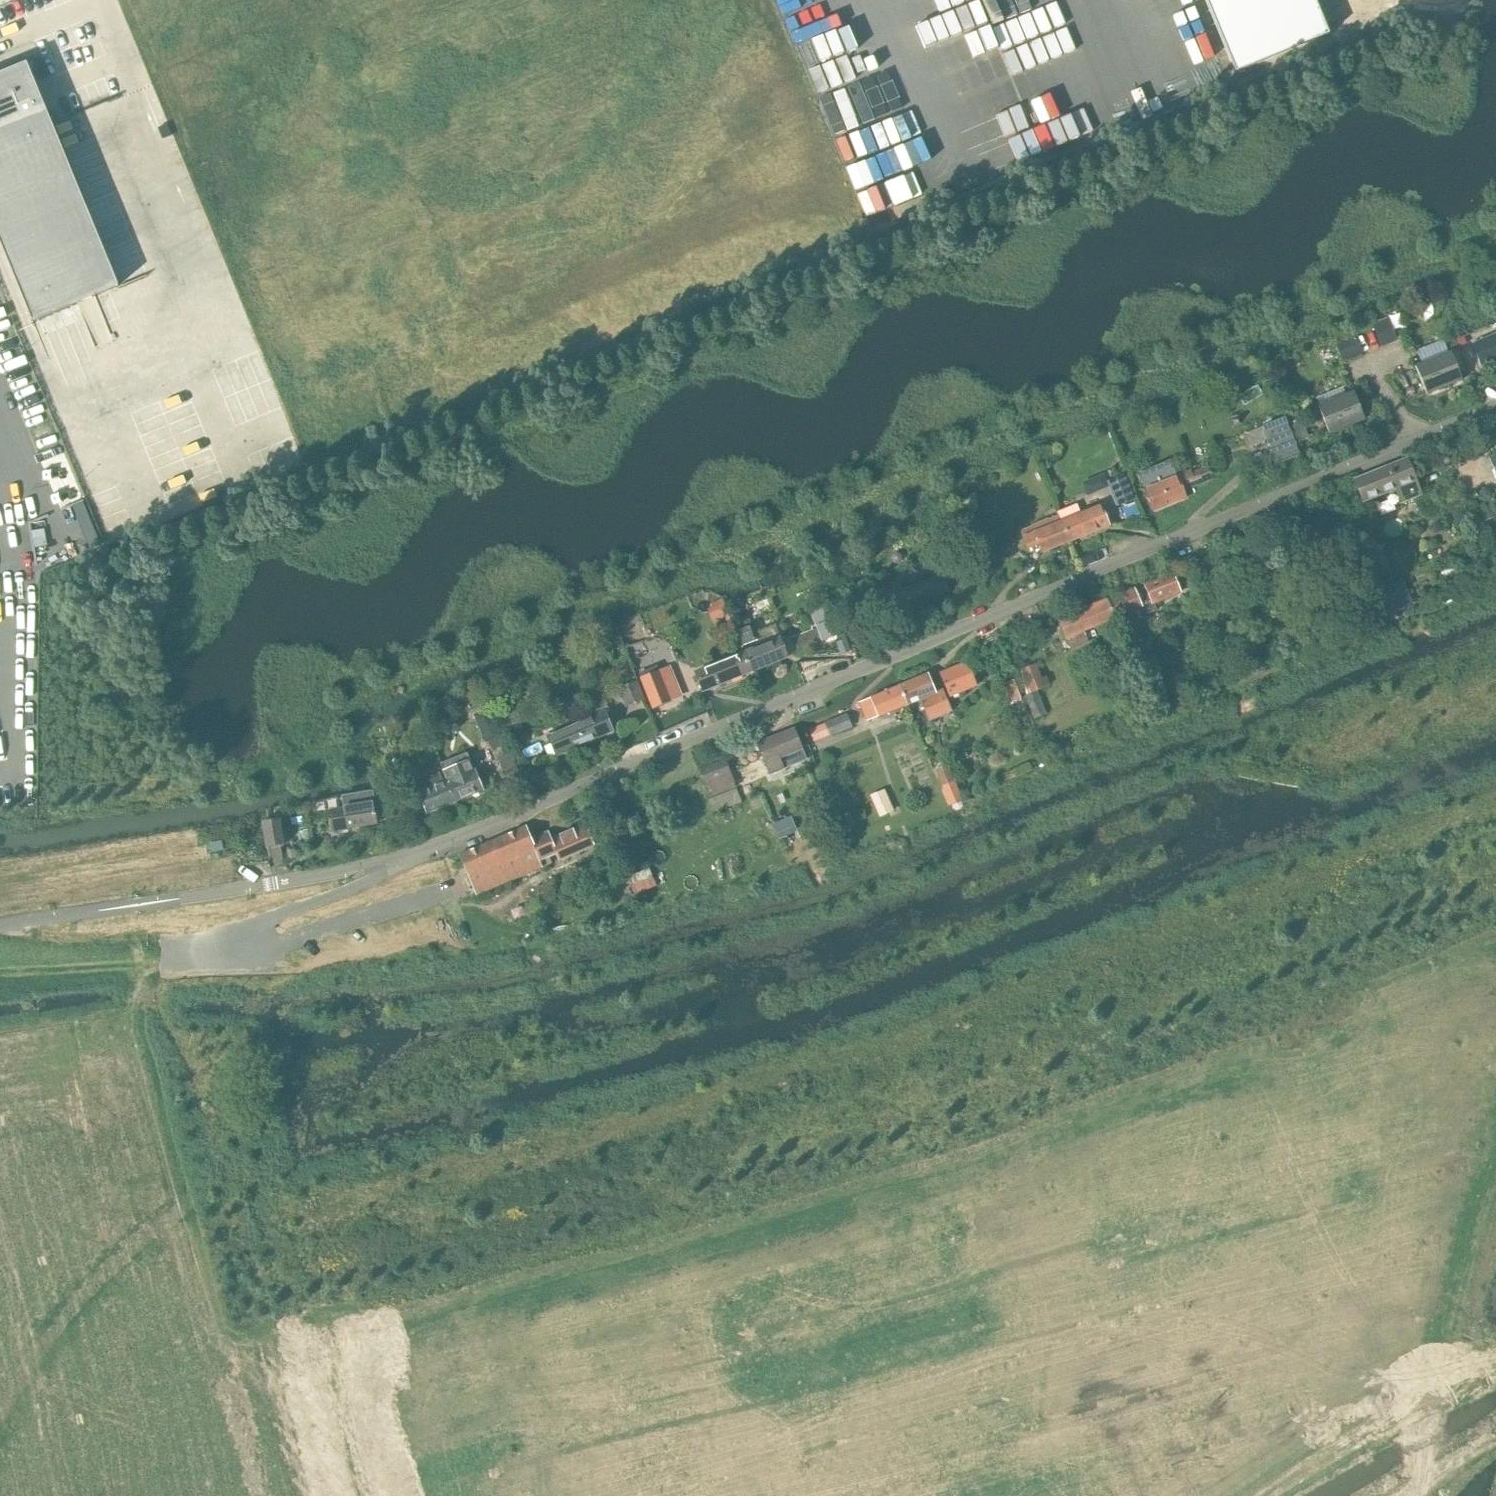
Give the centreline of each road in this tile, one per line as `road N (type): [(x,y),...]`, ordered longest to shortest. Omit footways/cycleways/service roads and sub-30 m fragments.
road 1 (unclassified): [(139,904),(390,861),(473,837),(1189,529),(1495,408)]
road 2 (track): [(171,953),(156,939),(0,927)]

